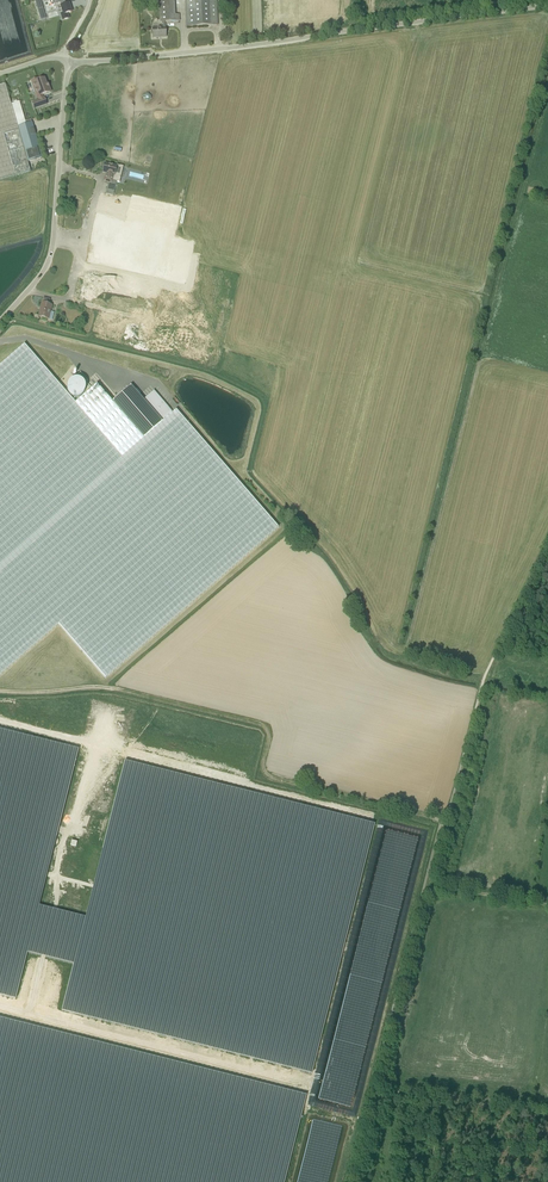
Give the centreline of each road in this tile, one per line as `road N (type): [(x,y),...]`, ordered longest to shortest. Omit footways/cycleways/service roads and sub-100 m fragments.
road 1 (track): [(0,691),(117,689),(260,724),(270,738),(272,776),(444,822)]
road 2 (unclassified): [(68,60),(227,48),(547,5)]
road 3 (unclassified): [(0,321),(50,260),(68,60)]
road 4 (track): [(547,906),(437,884),(444,822)]

